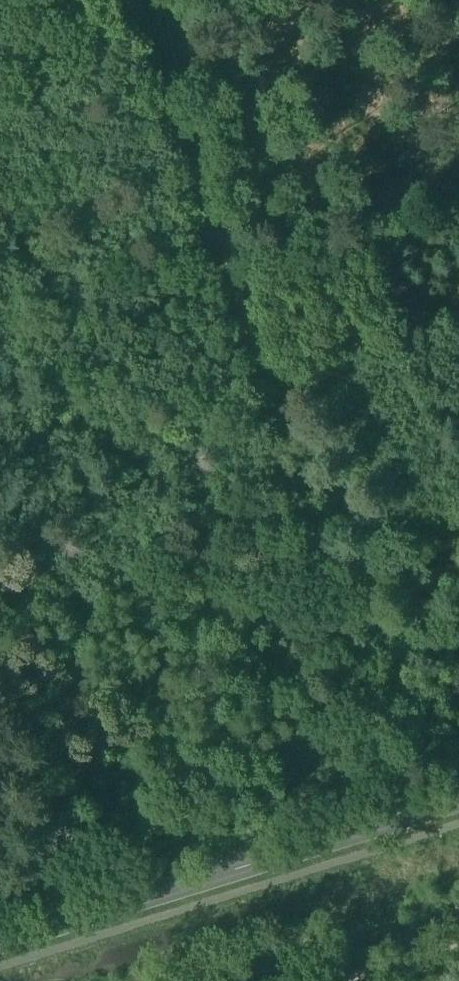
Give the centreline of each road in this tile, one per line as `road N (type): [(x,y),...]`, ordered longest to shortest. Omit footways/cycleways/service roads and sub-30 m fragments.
road 1 (track): [(399,819),(228,281)]
road 2 (secondary): [(0,944),(458,801)]
road 3 (track): [(144,0),(228,281)]
road 4 (track): [(228,281),(458,211)]
road 5 (track): [(329,980),(458,941)]

